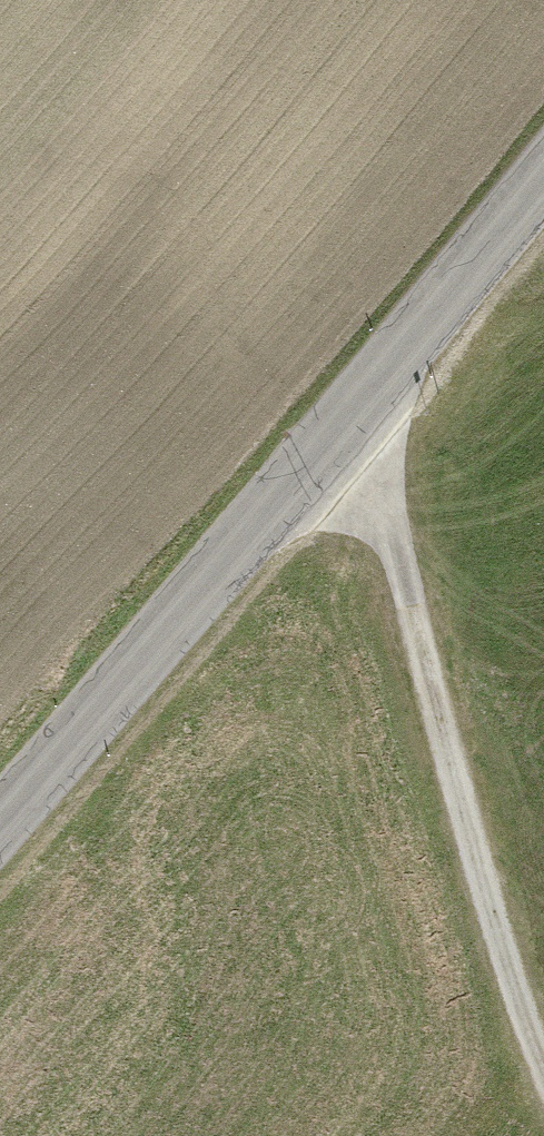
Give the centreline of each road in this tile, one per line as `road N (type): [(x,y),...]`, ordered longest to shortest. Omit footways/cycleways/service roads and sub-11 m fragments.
road 1 (tertiary): [(0,826),(543,191)]
road 2 (track): [(359,406),(543,1056)]

